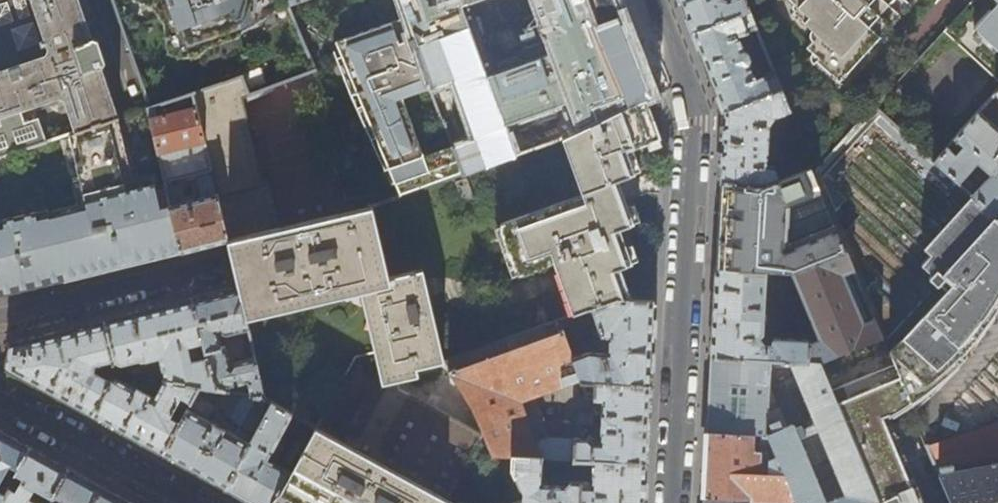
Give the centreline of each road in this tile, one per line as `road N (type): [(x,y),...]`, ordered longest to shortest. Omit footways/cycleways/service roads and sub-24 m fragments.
road 1 (residential): [(672,502),(691,115),(647,0)]
road 2 (residential): [(219,270),(0,321)]
road 3 (residential): [(0,399),(189,502)]

